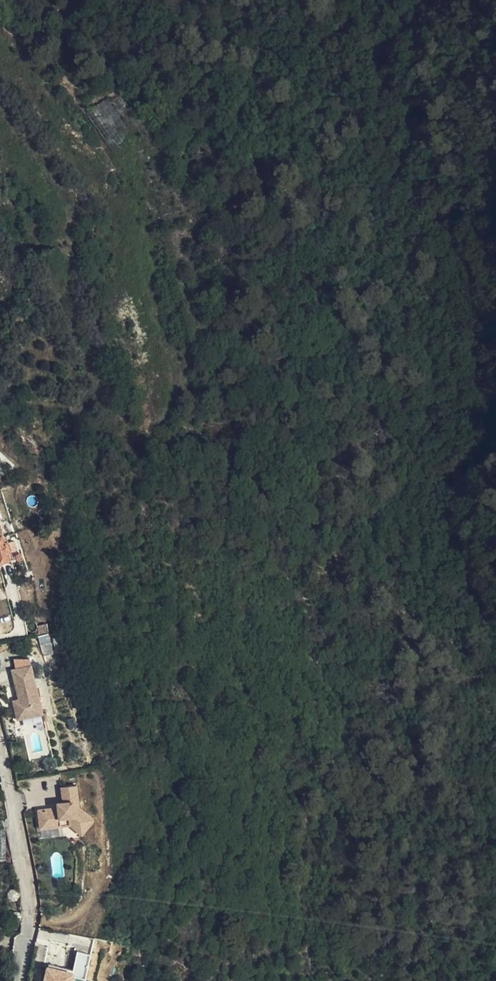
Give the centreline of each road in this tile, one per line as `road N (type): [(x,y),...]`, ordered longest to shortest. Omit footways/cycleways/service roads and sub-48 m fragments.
road 1 (residential): [(0,745),(28,901),(24,980)]

